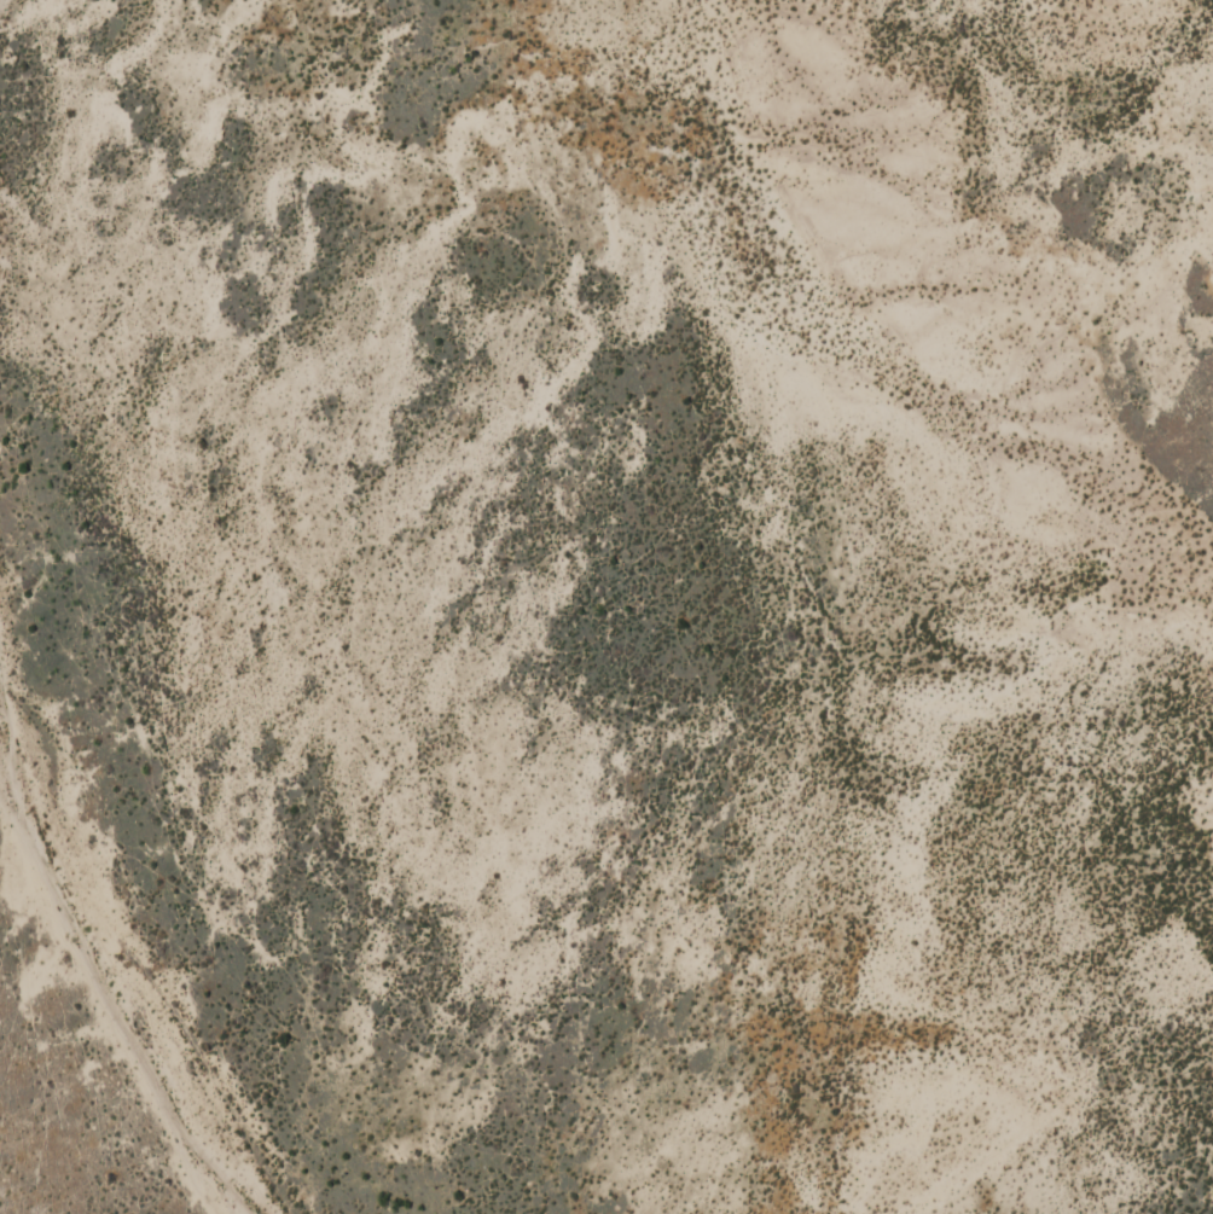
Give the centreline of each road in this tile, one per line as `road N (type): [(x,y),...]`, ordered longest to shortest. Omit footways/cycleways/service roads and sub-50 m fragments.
road 1 (track): [(0,492),(65,850),(138,1039),(254,1213)]

